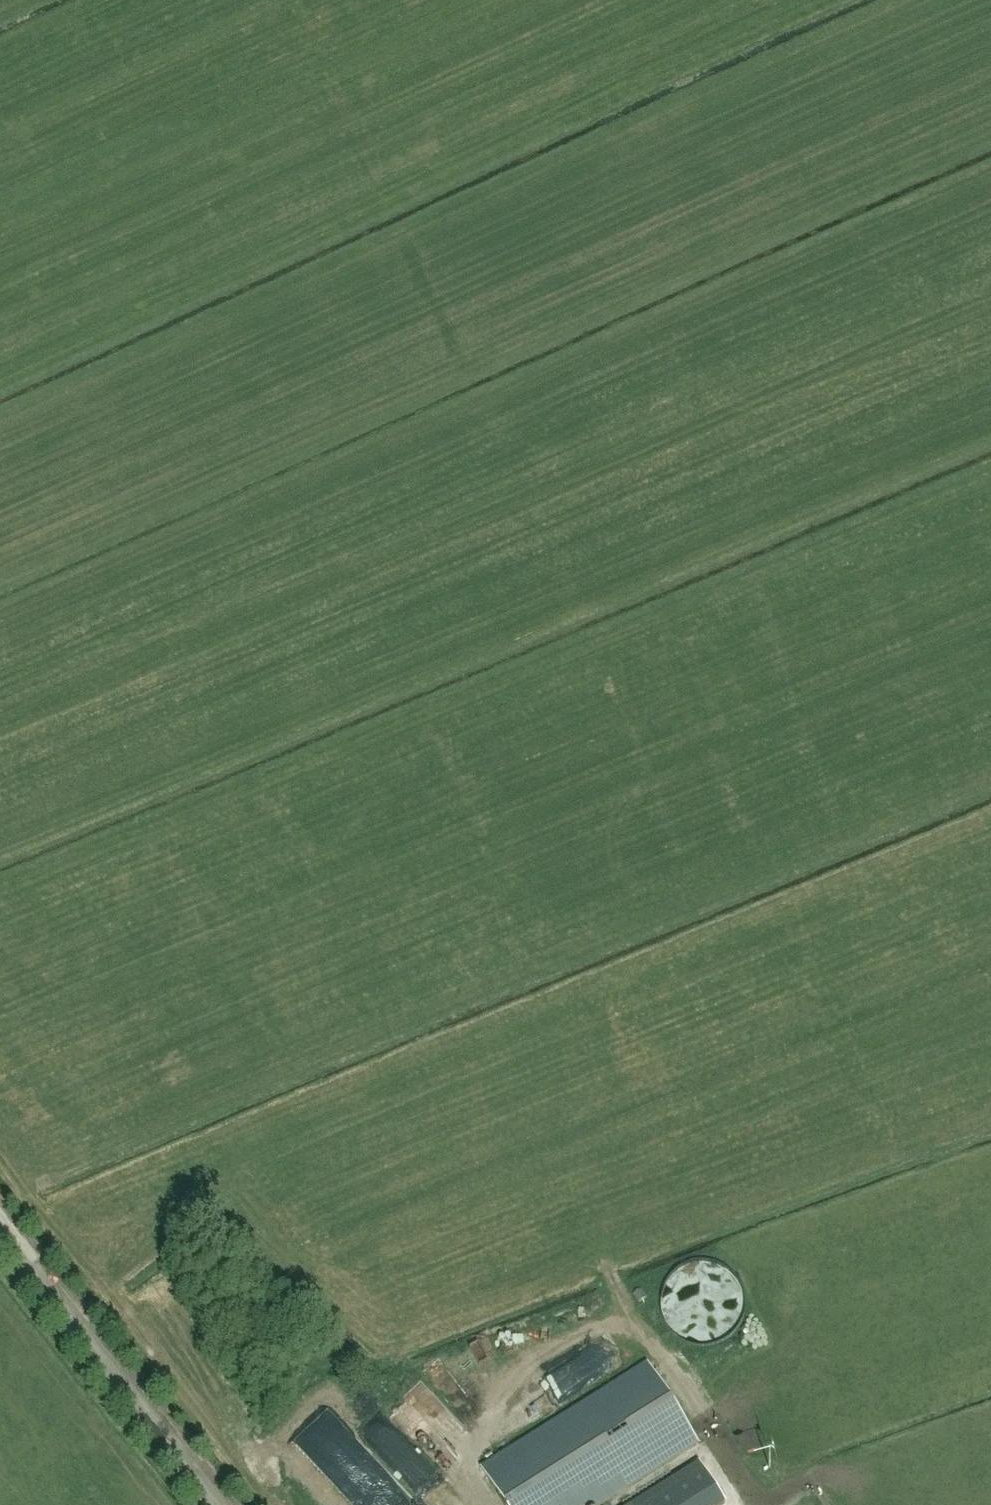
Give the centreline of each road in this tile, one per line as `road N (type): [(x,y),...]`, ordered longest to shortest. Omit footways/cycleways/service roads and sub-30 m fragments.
road 1 (tertiary): [(215,1504),(0,1232)]

